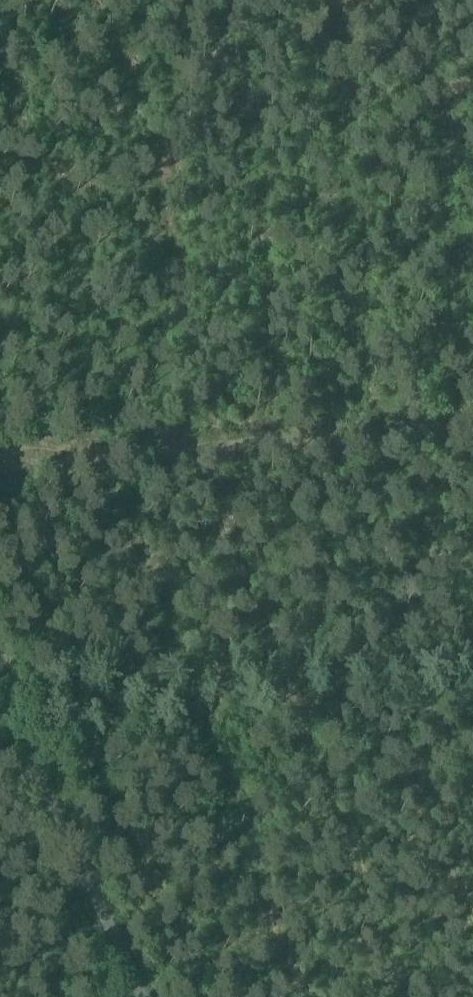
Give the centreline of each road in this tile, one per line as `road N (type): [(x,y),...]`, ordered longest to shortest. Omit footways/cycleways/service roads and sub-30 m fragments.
road 1 (unclassified): [(0,694),(139,996)]
road 2 (track): [(210,449),(35,460)]

